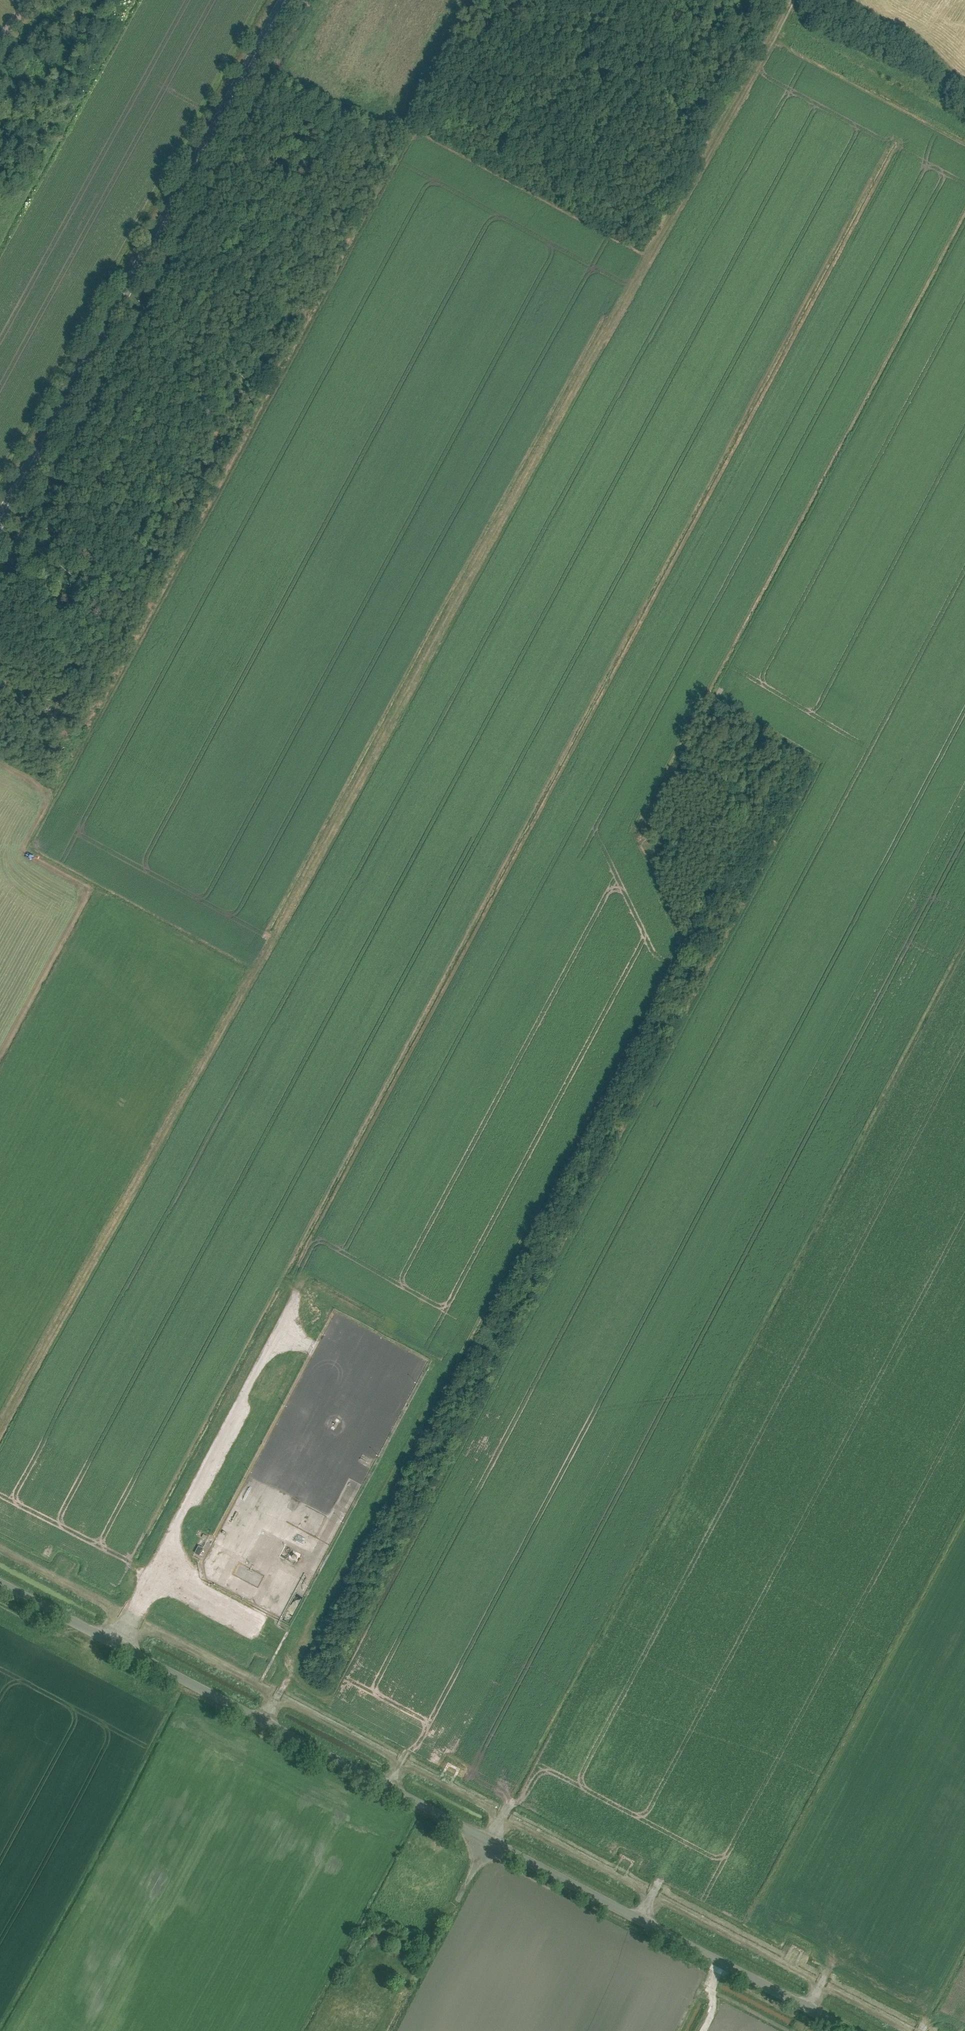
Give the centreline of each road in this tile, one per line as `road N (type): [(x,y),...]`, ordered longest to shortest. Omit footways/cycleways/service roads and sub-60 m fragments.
road 1 (track): [(794,0),(0,1427)]
road 2 (unclassified): [(858,2030),(0,1583)]
road 3 (tertiary): [(0,518),(284,0)]

